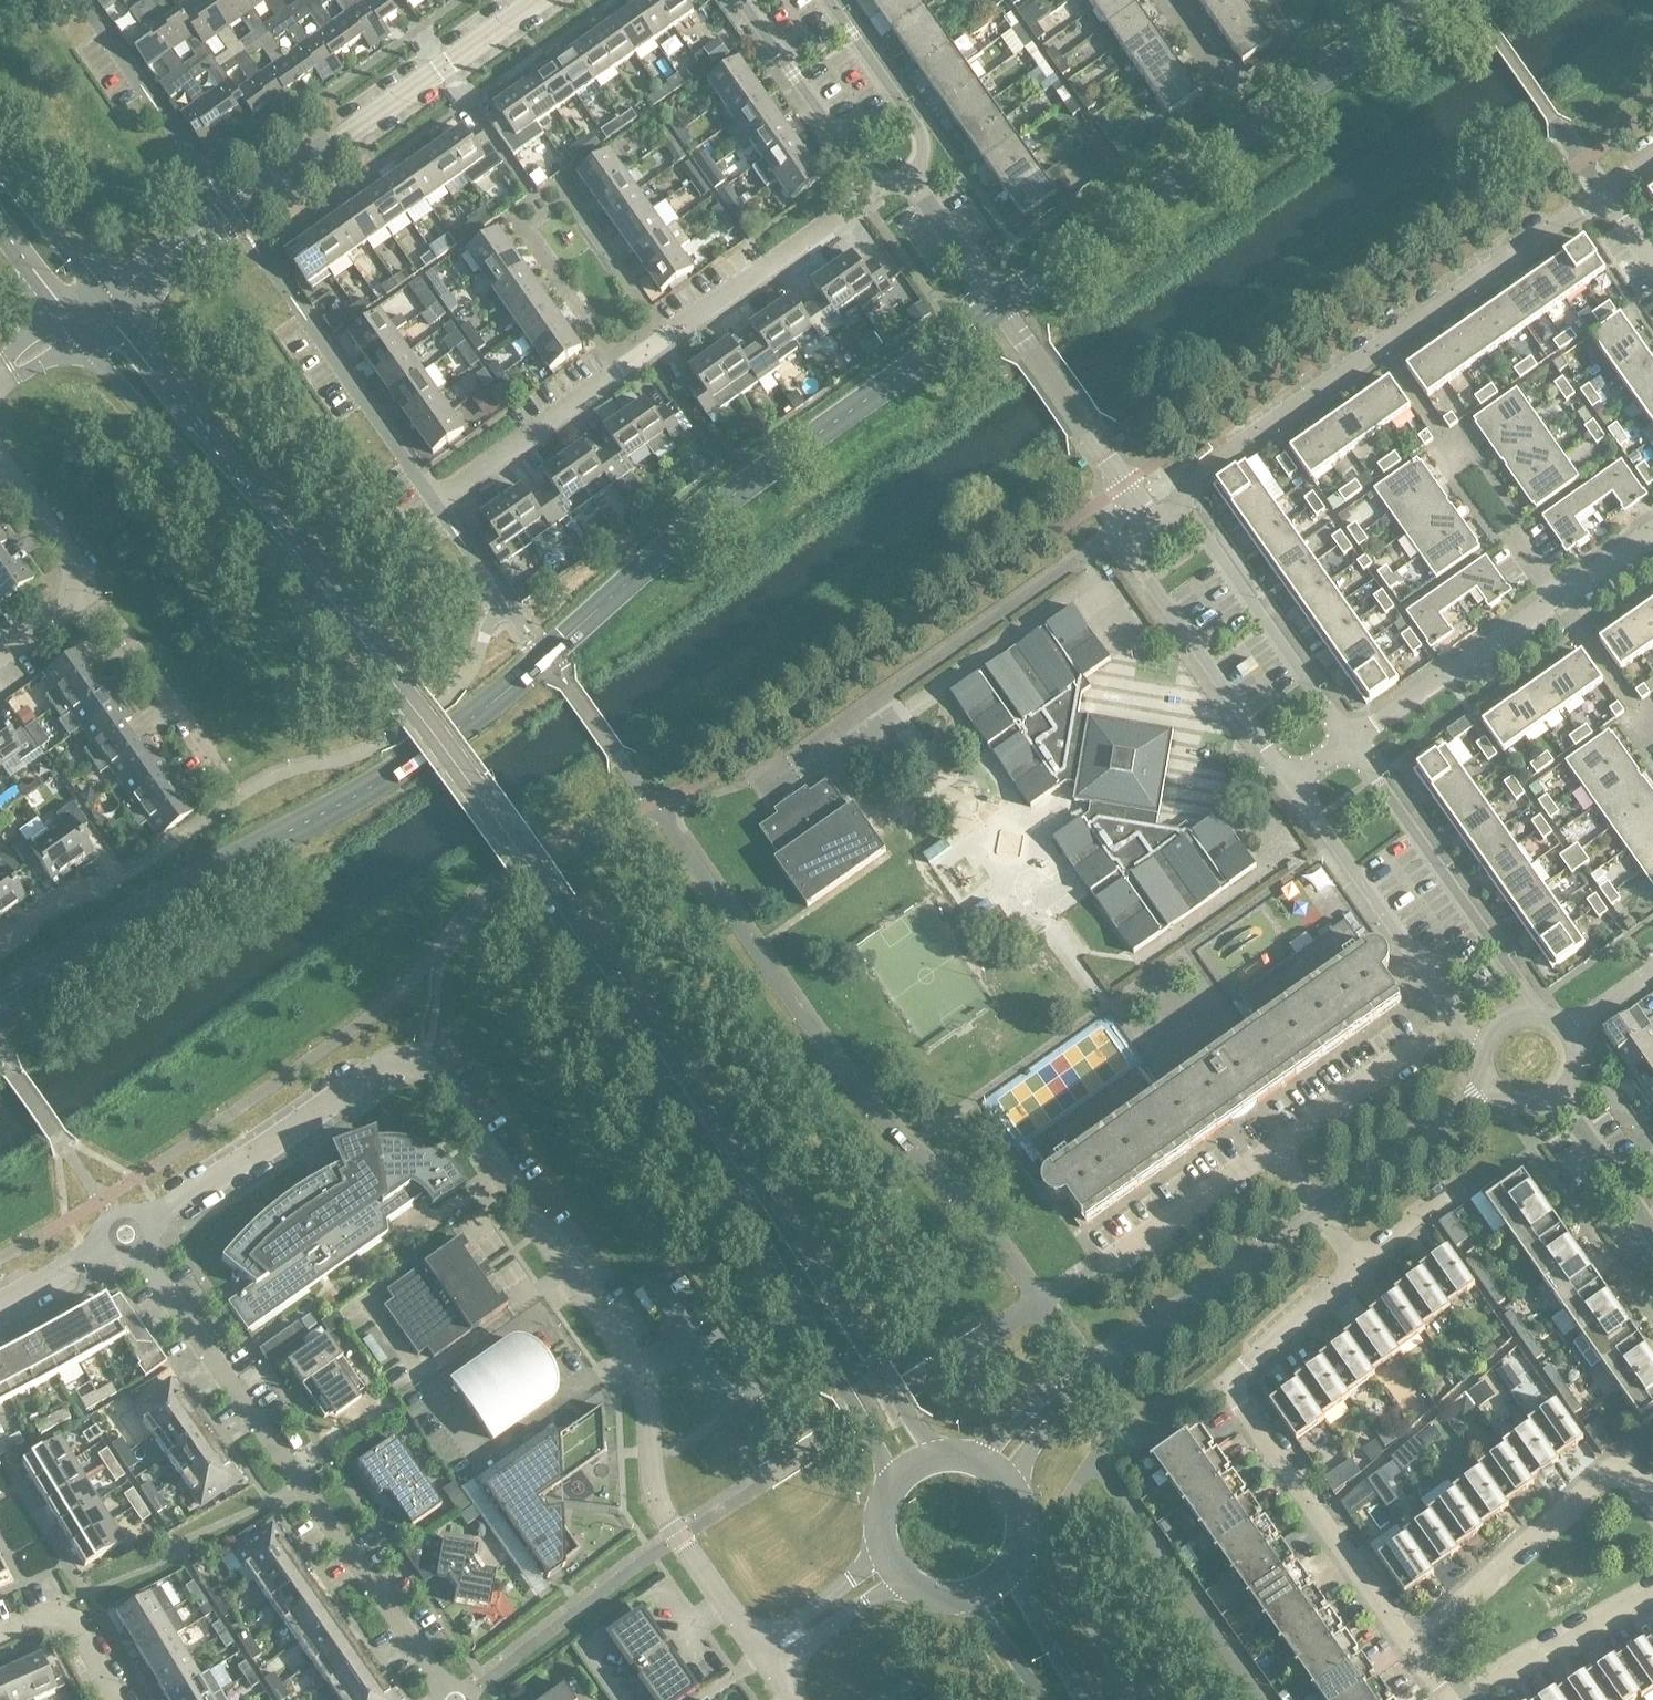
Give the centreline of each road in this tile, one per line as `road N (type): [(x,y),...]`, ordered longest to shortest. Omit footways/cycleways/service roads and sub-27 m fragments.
road 1 (residential): [(751,1639),(657,1494),(642,1369),(419,1060),(382,1072),(125,1236)]
road 2 (residential): [(873,188),(436,502),(300,311)]
road 3 (secondary): [(729,1160),(559,904),(322,584)]
road 4 (residential): [(449,1699),(125,1236)]
road 5 (residential): [(1177,511),(1199,473),(1603,192)]
road 6 (residential): [(1409,1642),(1225,1381),(1361,1265)]
road 7 (residential): [(1109,1262),(1455,1022)]
road 8 (residential): [(1152,522),(912,177)]
road 9 (residential): [(1356,743),(1652,530)]
road 10 (secondary): [(729,1160),(762,1243),(892,1485)]
road 11 (secondary): [(941,1454),(786,1228),(729,1160)]
road 12 (secondary): [(78,334),(240,516),(322,584)]
road 13 (secondary): [(322,584),(113,308)]
road 14 (residential): [(1152,522),(1135,536),(1136,561),(1293,785)]
road 15 (residential): [(279,182),(537,0)]
road 16 (residential): [(1519,1002),(1520,979),(1356,743)]
road 17 (residential): [(1356,743),(1194,521),(1177,511)]
road 18 (residential): [(1293,785),(1455,1022)]
road 19 (residential): [(1090,1376),(1322,1209)]
road 20 (residential): [(1409,1642),(1621,1455)]
road 21 (residential): [(225,782),(90,589)]
road 22 (residential): [(744,0),(873,188)]
road 23 (residential): [(1457,1699),(1652,1595)]
road 24 (residential): [(1322,1209),(1487,1075)]
road 25 (residential): [(279,182),(224,202),(95,285)]
road 26 (residential): [(912,177),(925,131),(831,0)]
road 27 (residential): [(113,308),(279,182)]
road 28 (residential): [(1652,1227),(1554,1088)]
road 29 (residential): [(90,589),(0,455)]
road 30 (residential): [(882,1549),(751,1639)]
road 31 (residential): [(776,1670),(900,1579)]
road 32 (secondary): [(95,285),(0,171)]
road 33 (secondary): [(1086,1699),(1009,1573)]
road 34 (residential): [(125,1236),(0,1297)]
road 35 (residential): [(1090,1376),(1042,1398),(984,1461)]
road 36 (residential): [(1012,1485),(1090,1376)]
road 37 (residential): [(107,868),(0,942)]
road 38 (secondary): [(962,1599),(1043,1699)]
road 39 (residential): [(150,98),(78,0)]

